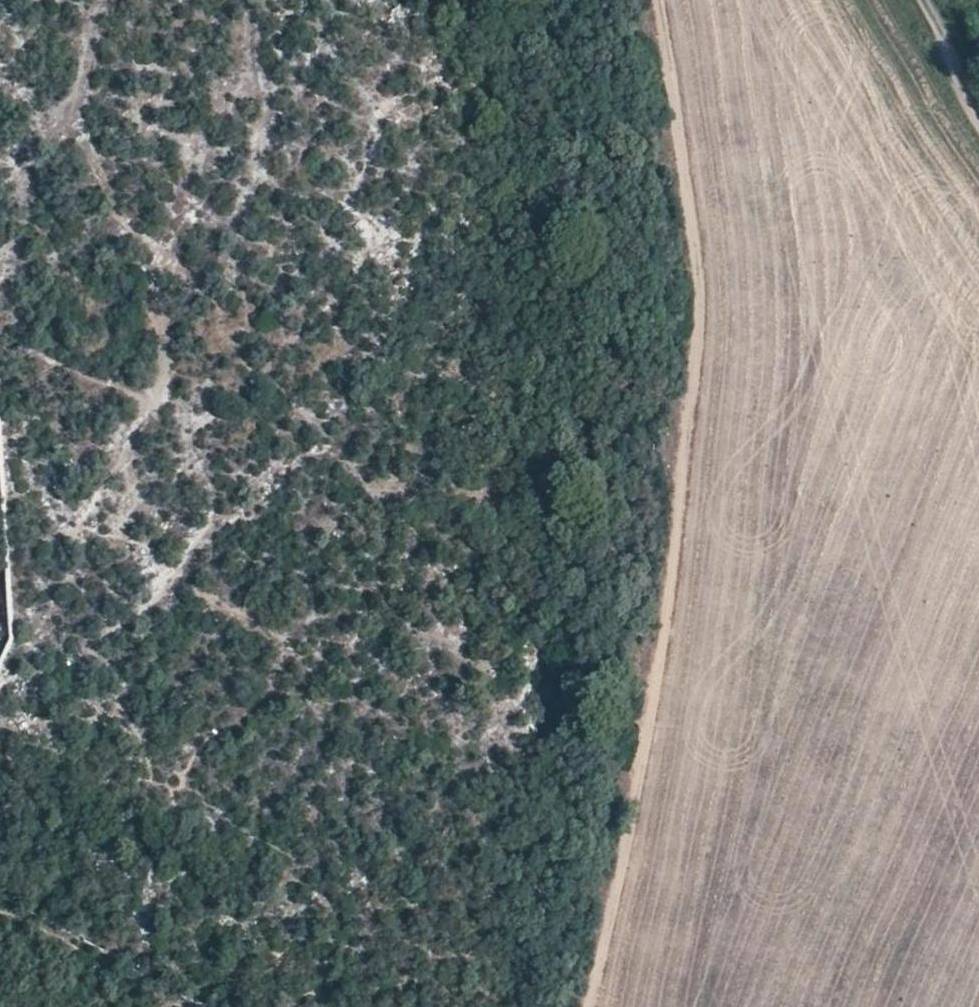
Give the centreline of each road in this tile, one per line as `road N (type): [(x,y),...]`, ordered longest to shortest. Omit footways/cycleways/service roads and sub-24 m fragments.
road 1 (track): [(658,0),(699,323),(667,624),(590,1006)]
road 2 (track): [(901,0),(978,124)]

